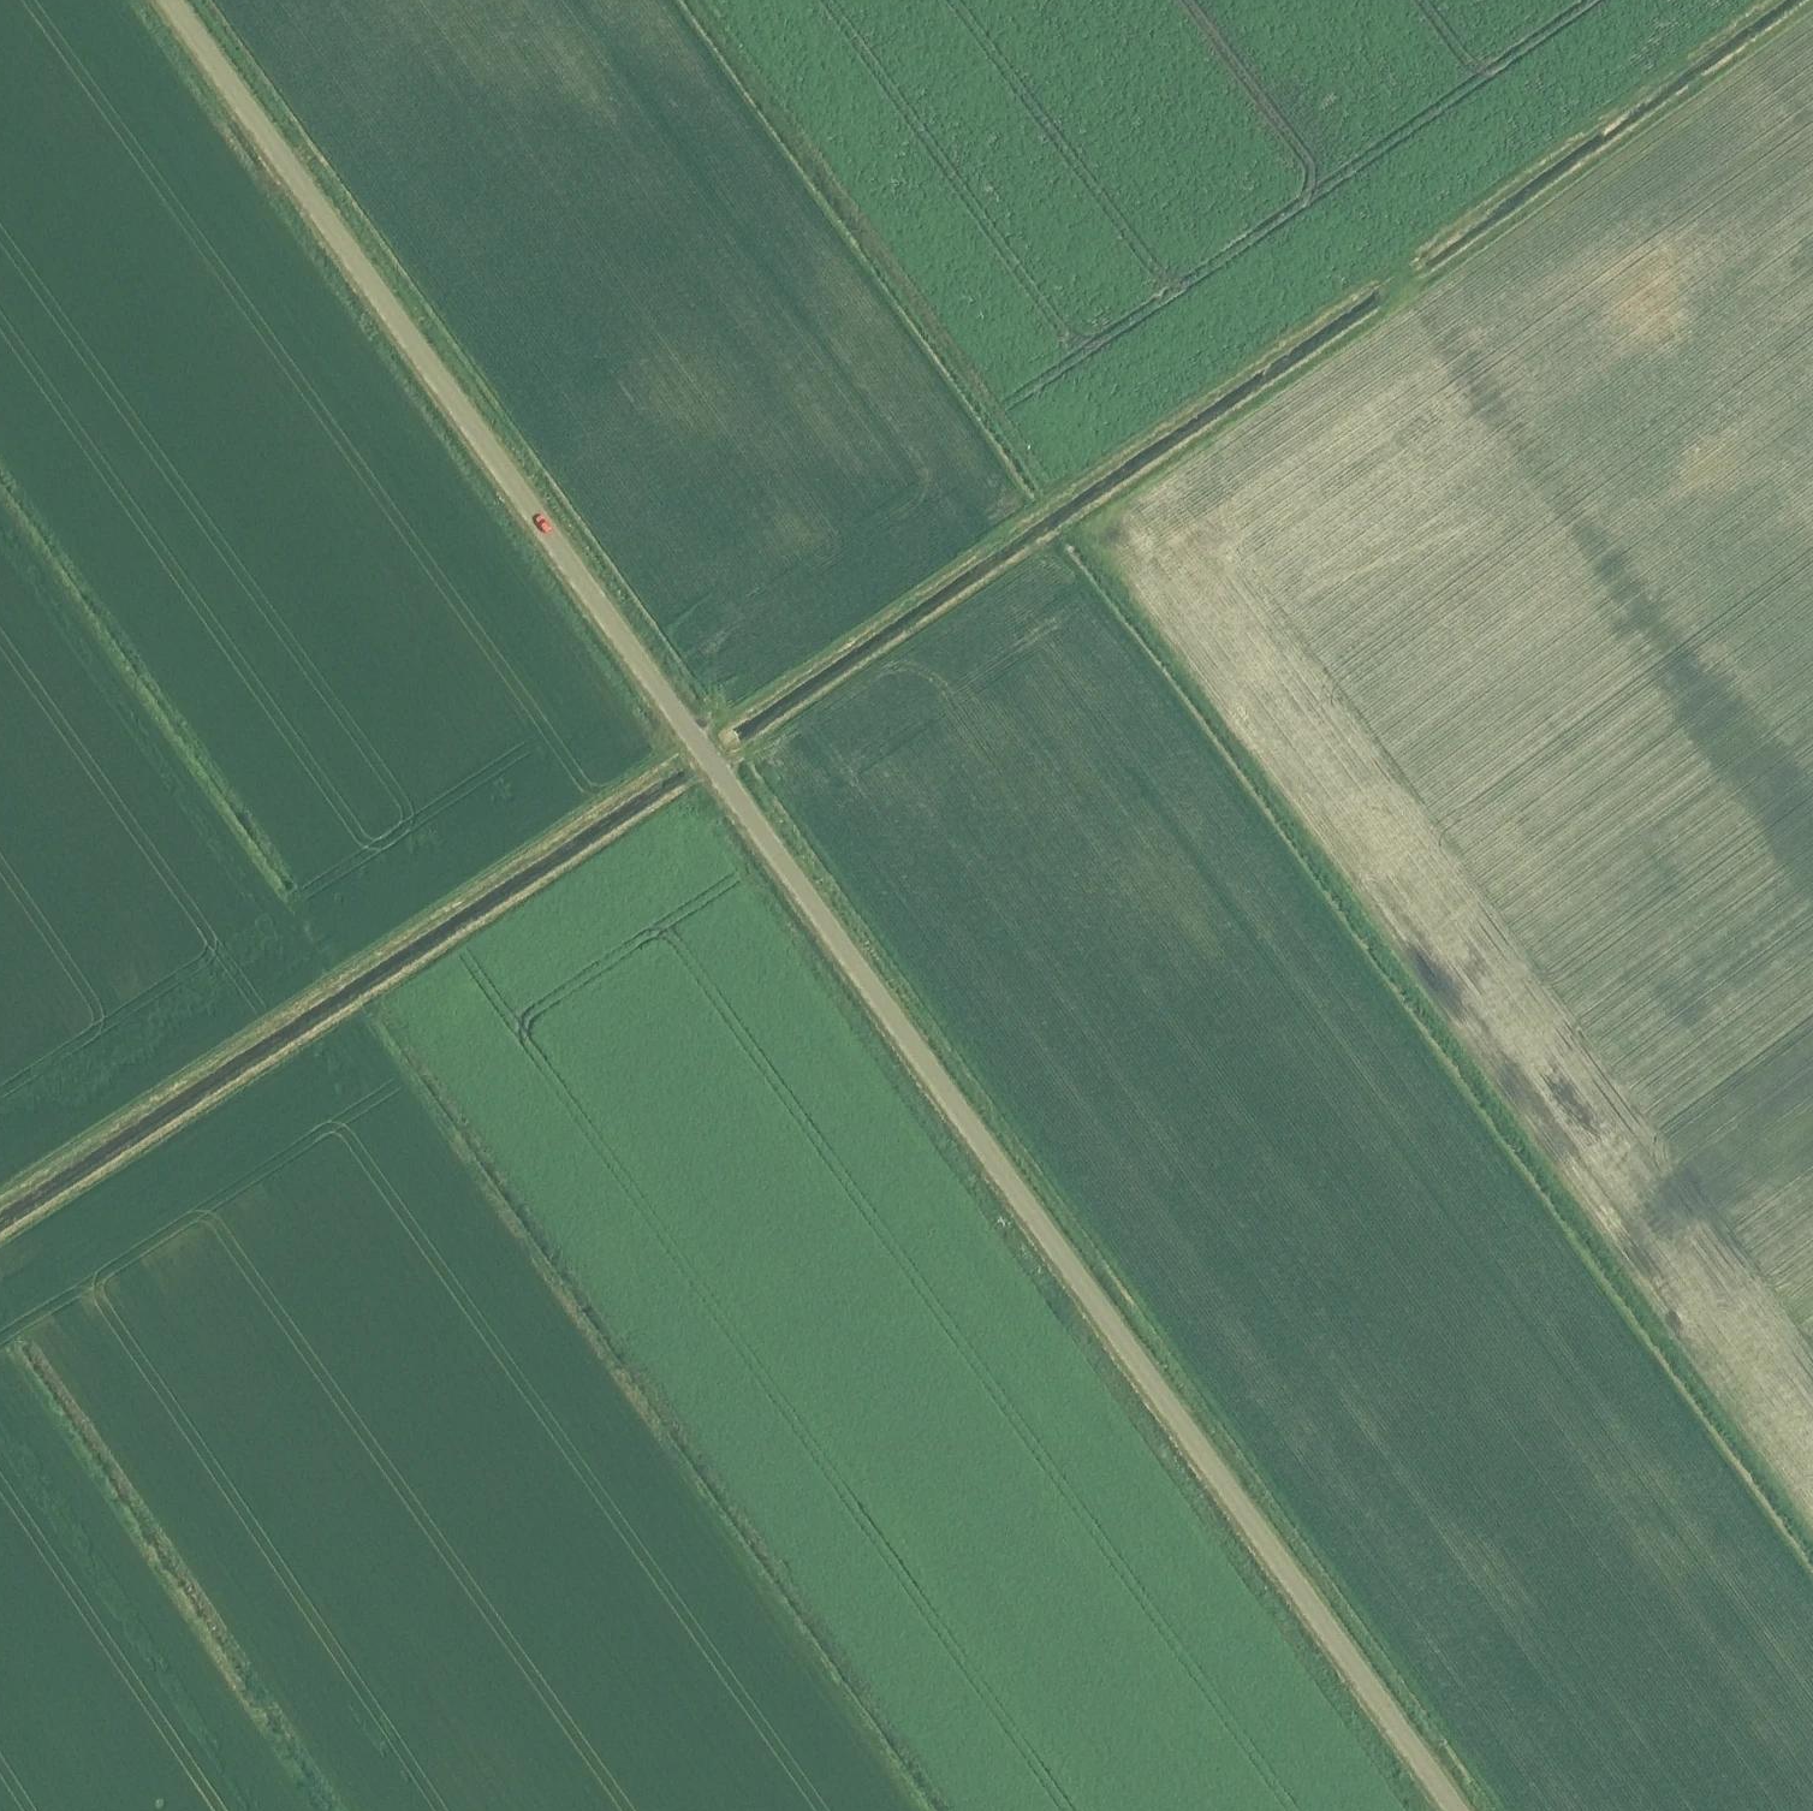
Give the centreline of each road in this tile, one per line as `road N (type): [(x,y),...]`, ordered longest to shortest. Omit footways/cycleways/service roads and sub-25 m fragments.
road 1 (unclassified): [(1452,1810),(164,0)]

